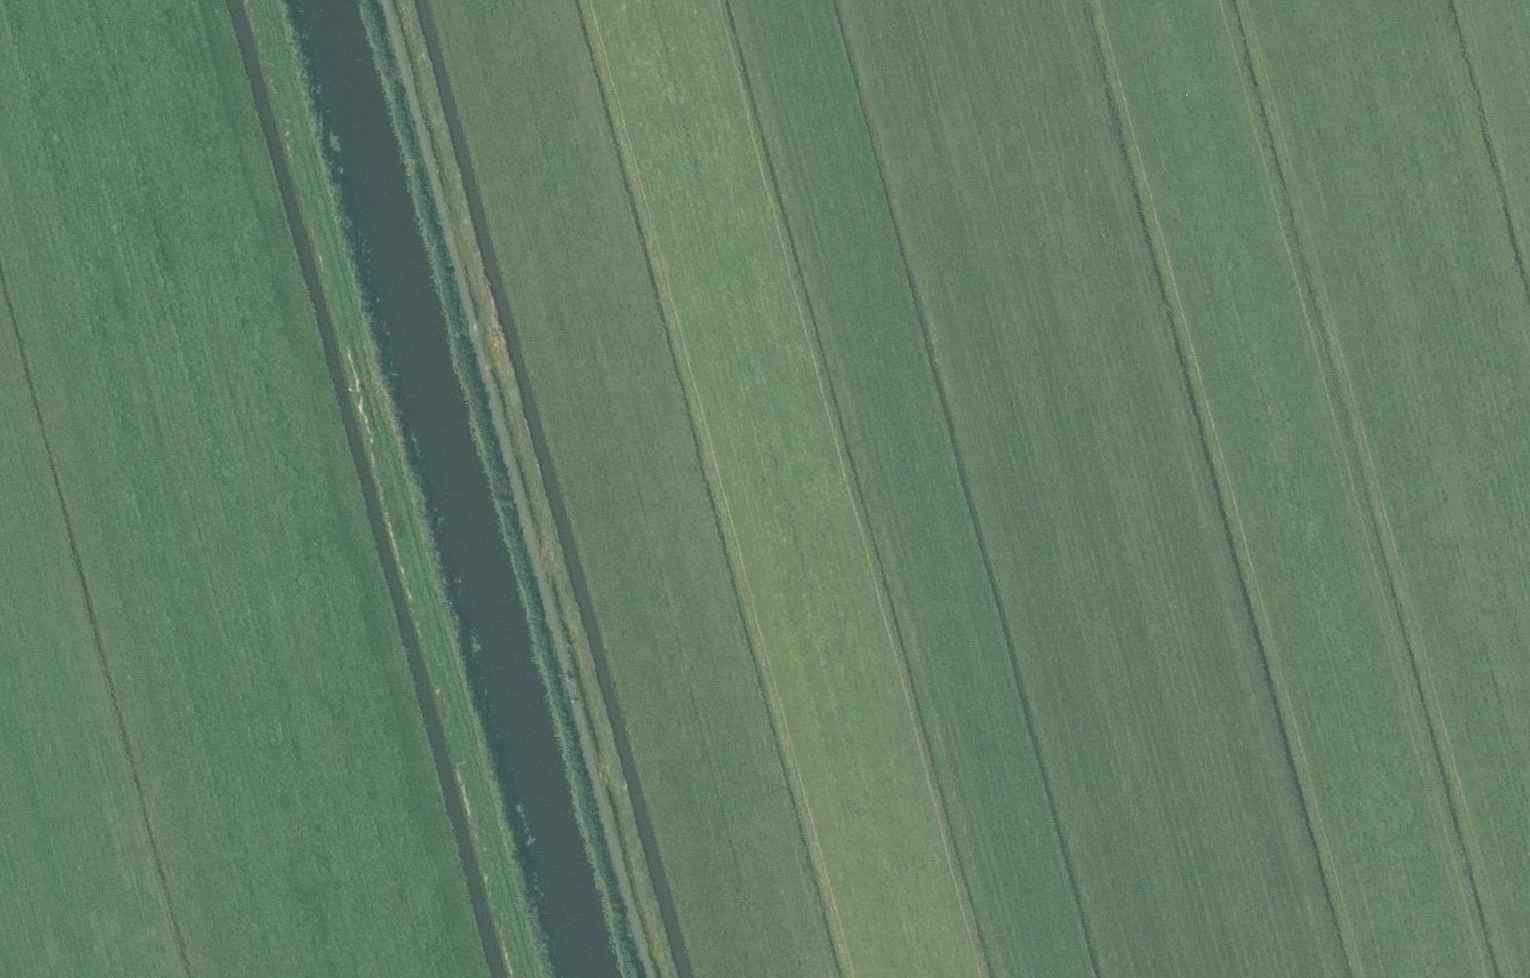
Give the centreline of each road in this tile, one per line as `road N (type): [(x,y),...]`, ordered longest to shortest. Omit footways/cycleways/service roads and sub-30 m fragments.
road 1 (track): [(260,0),(522,977)]

